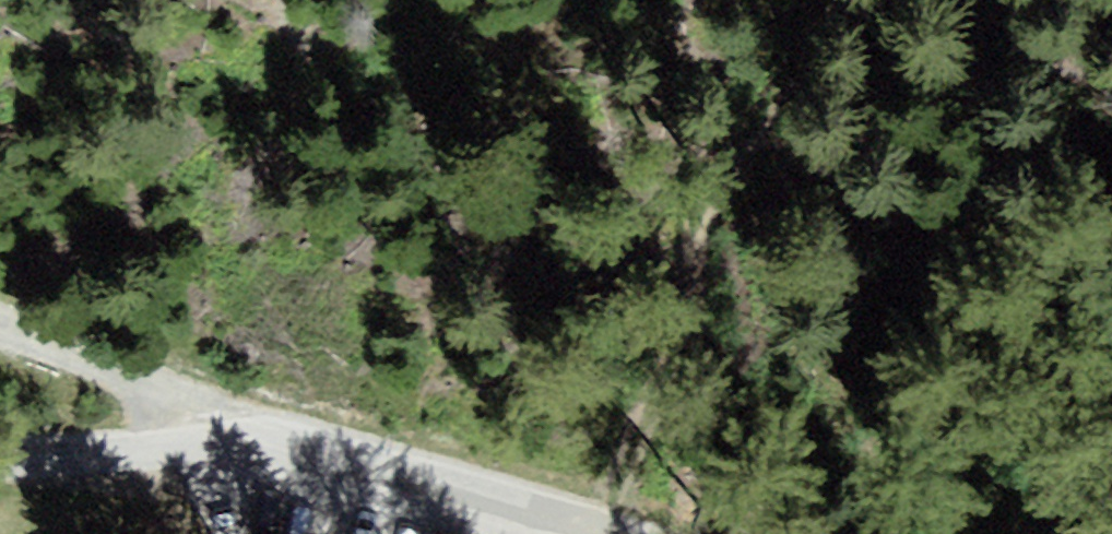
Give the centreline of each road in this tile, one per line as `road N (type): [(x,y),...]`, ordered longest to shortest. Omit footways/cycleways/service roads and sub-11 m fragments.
road 1 (track): [(857,0),(804,70),(702,144),(568,204),(482,291),(417,468)]
road 2 (residential): [(597,533),(417,468),(232,428)]
road 3 (residential): [(0,419),(232,428)]
road 4 (track): [(947,0),(1111,83)]

